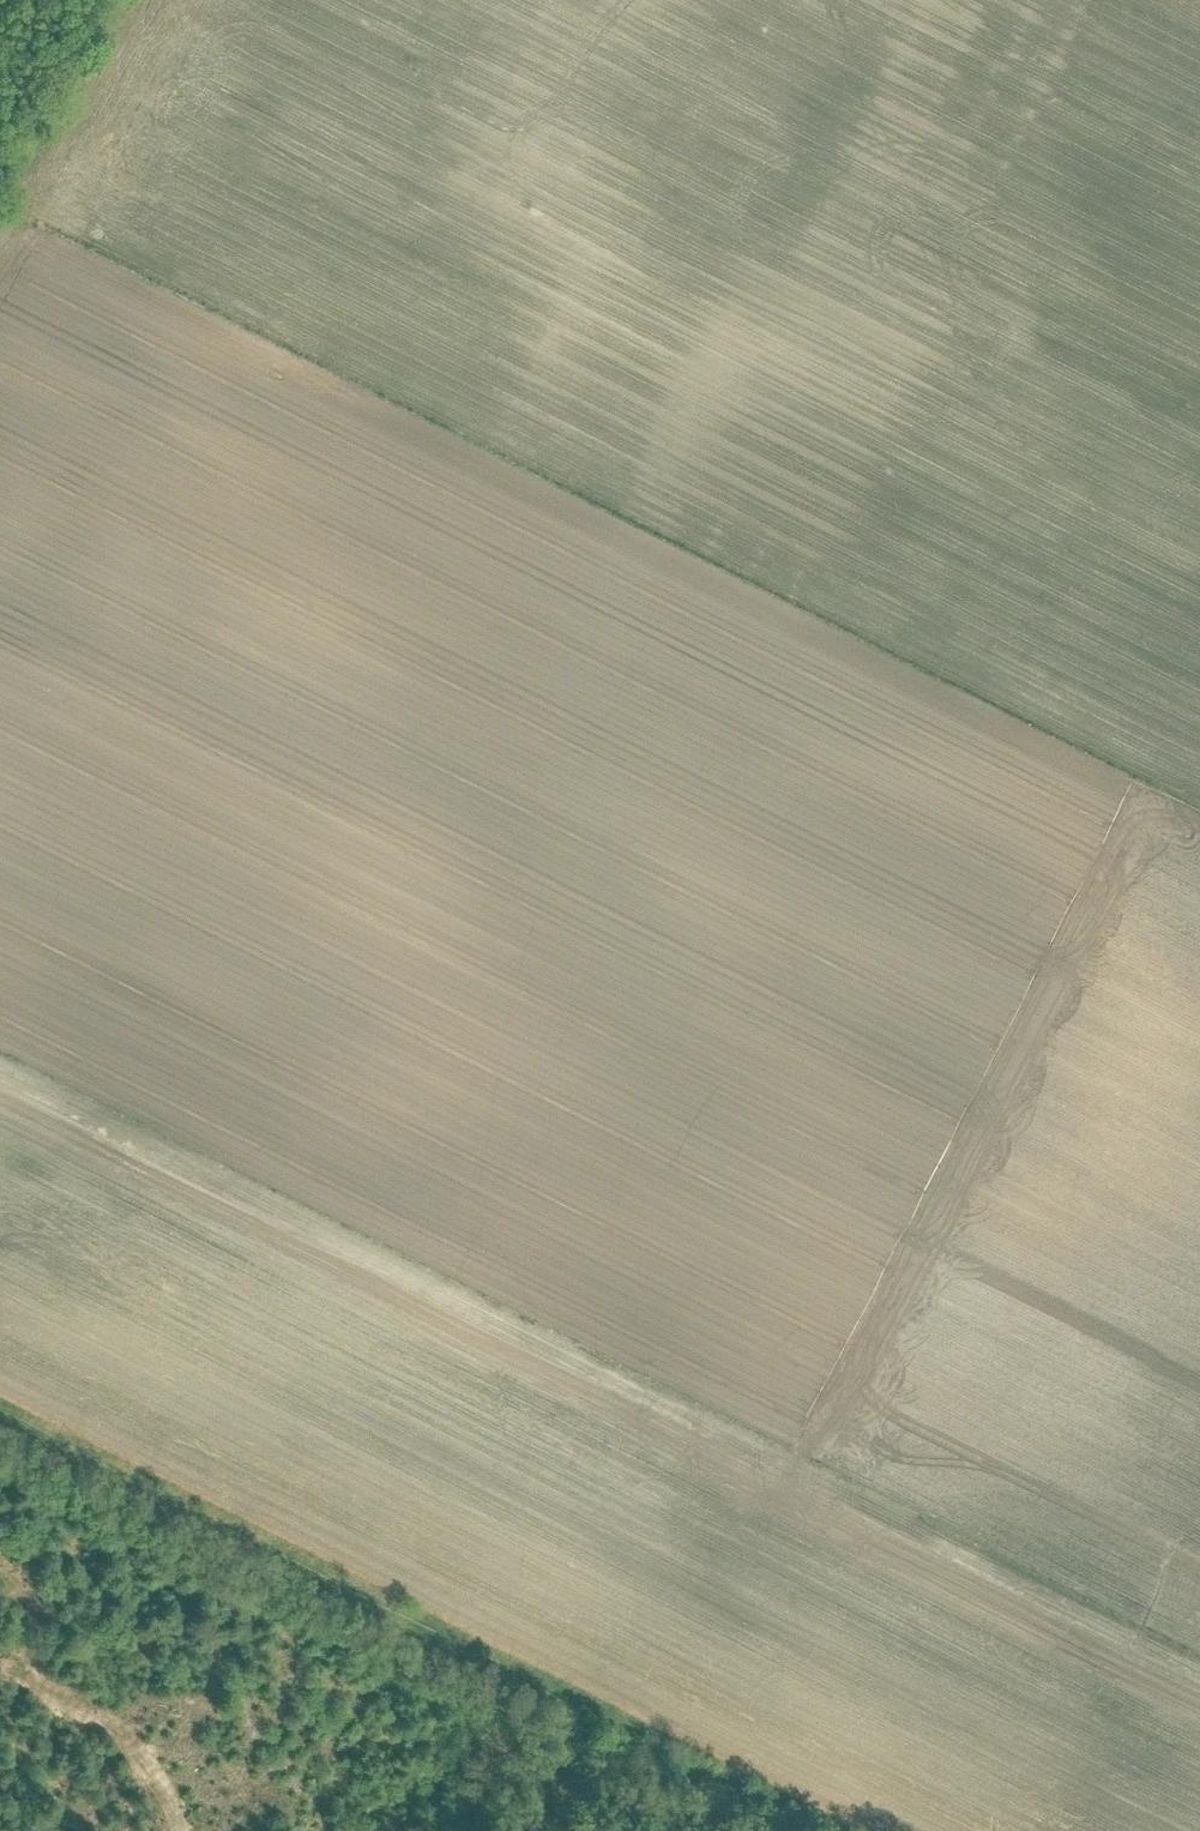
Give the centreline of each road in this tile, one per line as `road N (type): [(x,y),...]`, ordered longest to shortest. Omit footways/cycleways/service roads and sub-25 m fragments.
road 1 (track): [(0,1422),(602,1721)]
road 2 (track): [(602,1721),(819,1830)]
road 3 (track): [(522,1830),(602,1721)]

